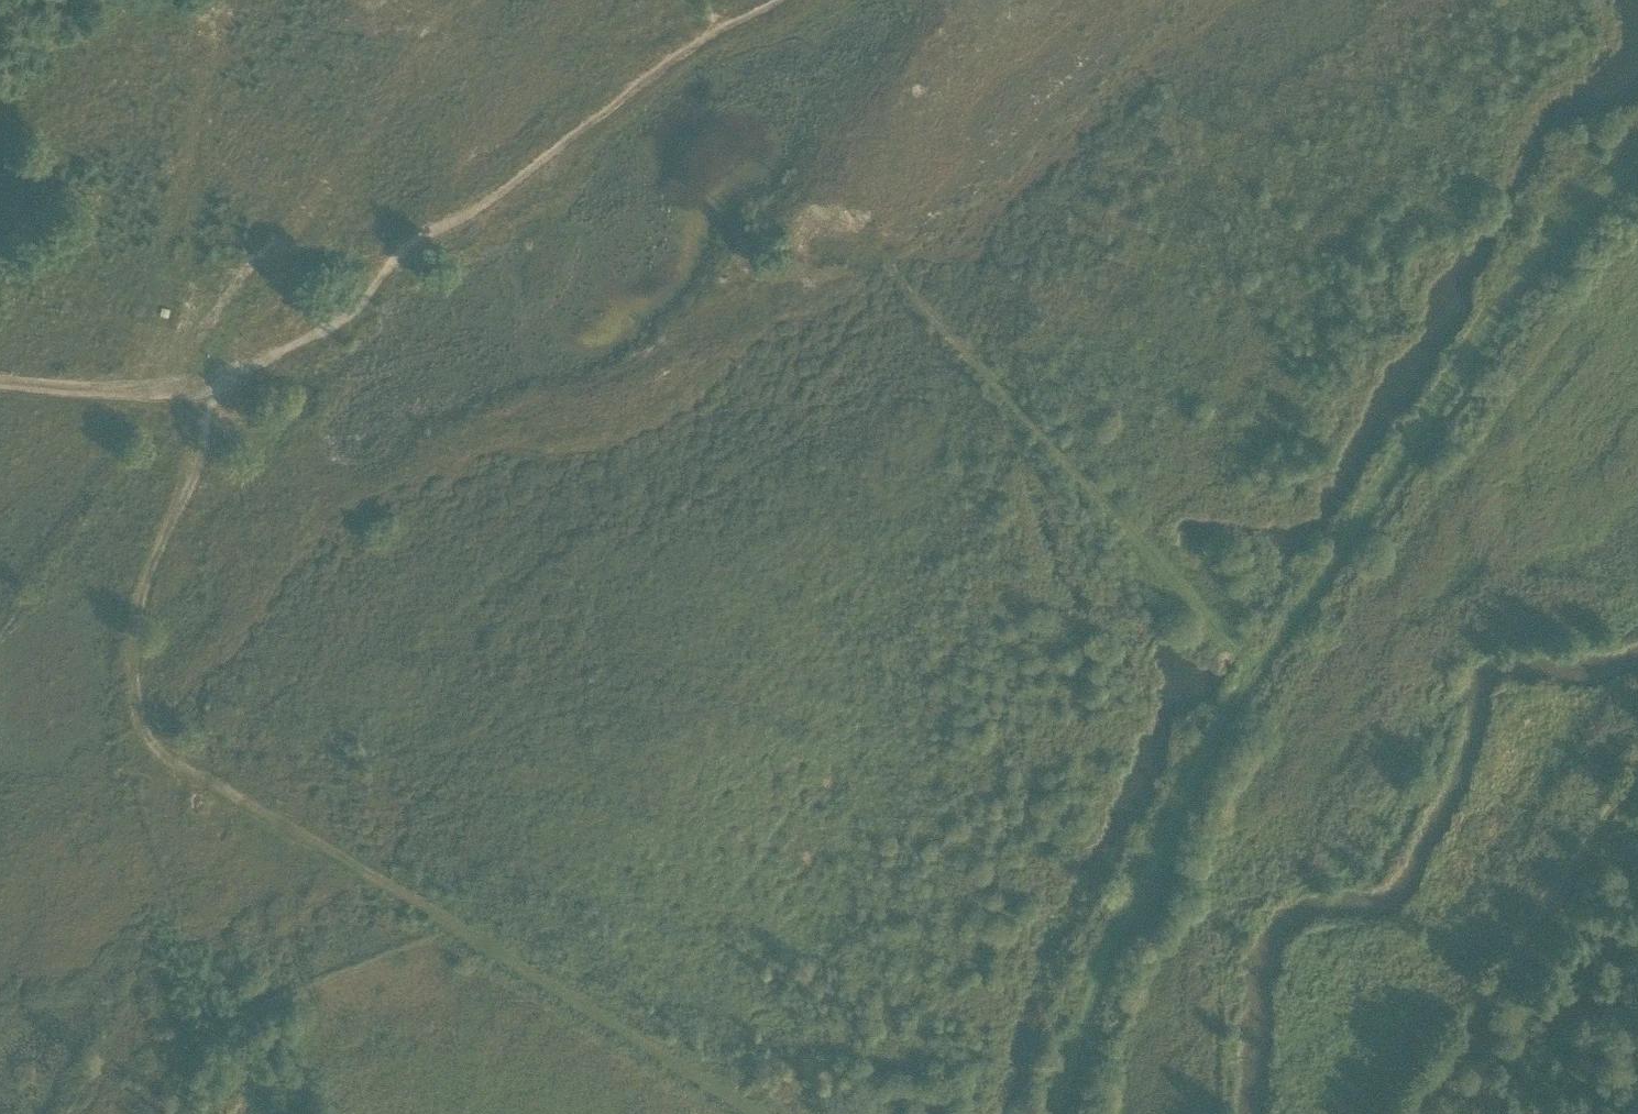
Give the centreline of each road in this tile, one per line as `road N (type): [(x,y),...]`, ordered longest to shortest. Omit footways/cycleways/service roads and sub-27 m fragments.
road 1 (track): [(201,385),(328,335),(369,296),(392,255),(496,196),(615,103),(783,0)]
road 2 (track): [(201,385),(123,392),(0,380)]

